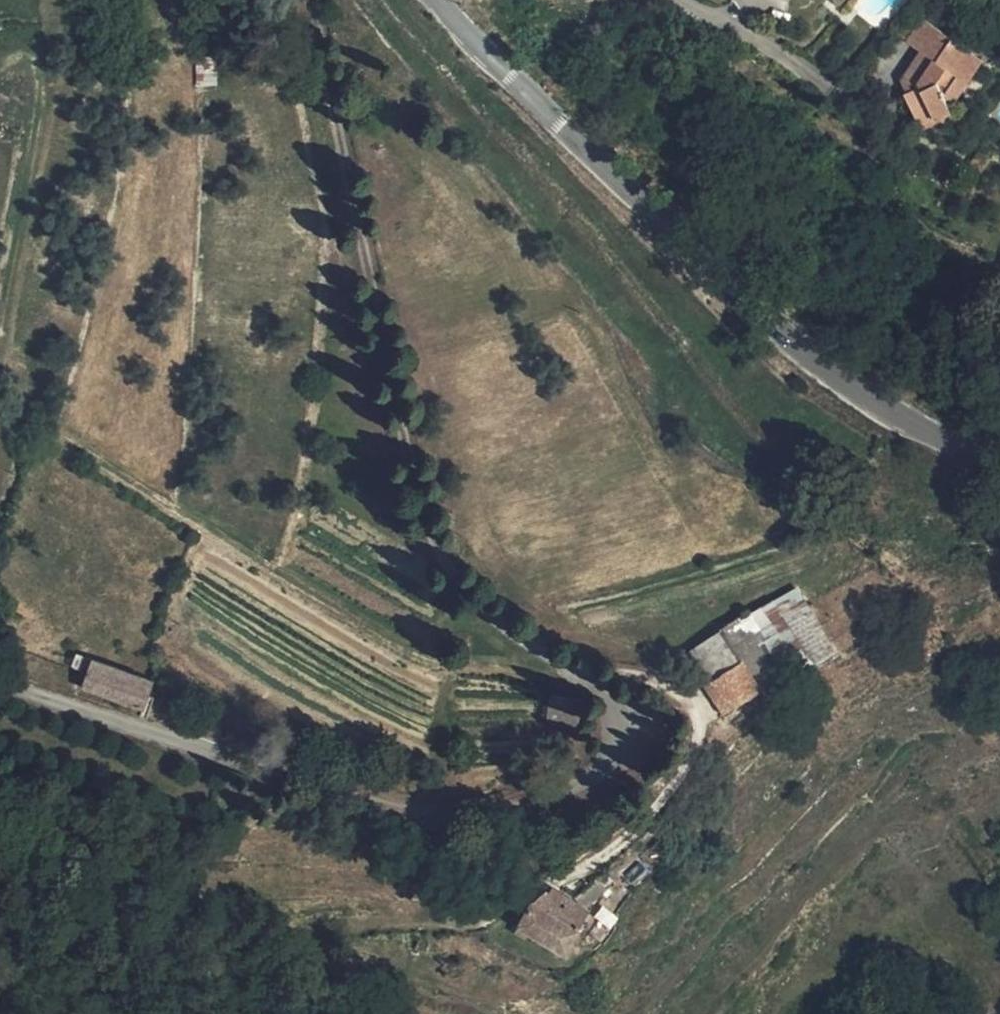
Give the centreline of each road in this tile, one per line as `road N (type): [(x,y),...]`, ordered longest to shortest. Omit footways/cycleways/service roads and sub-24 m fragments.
road 1 (secondary): [(434,0),(872,400),(999,467)]
road 2 (residential): [(665,0),(717,20),(832,91)]

